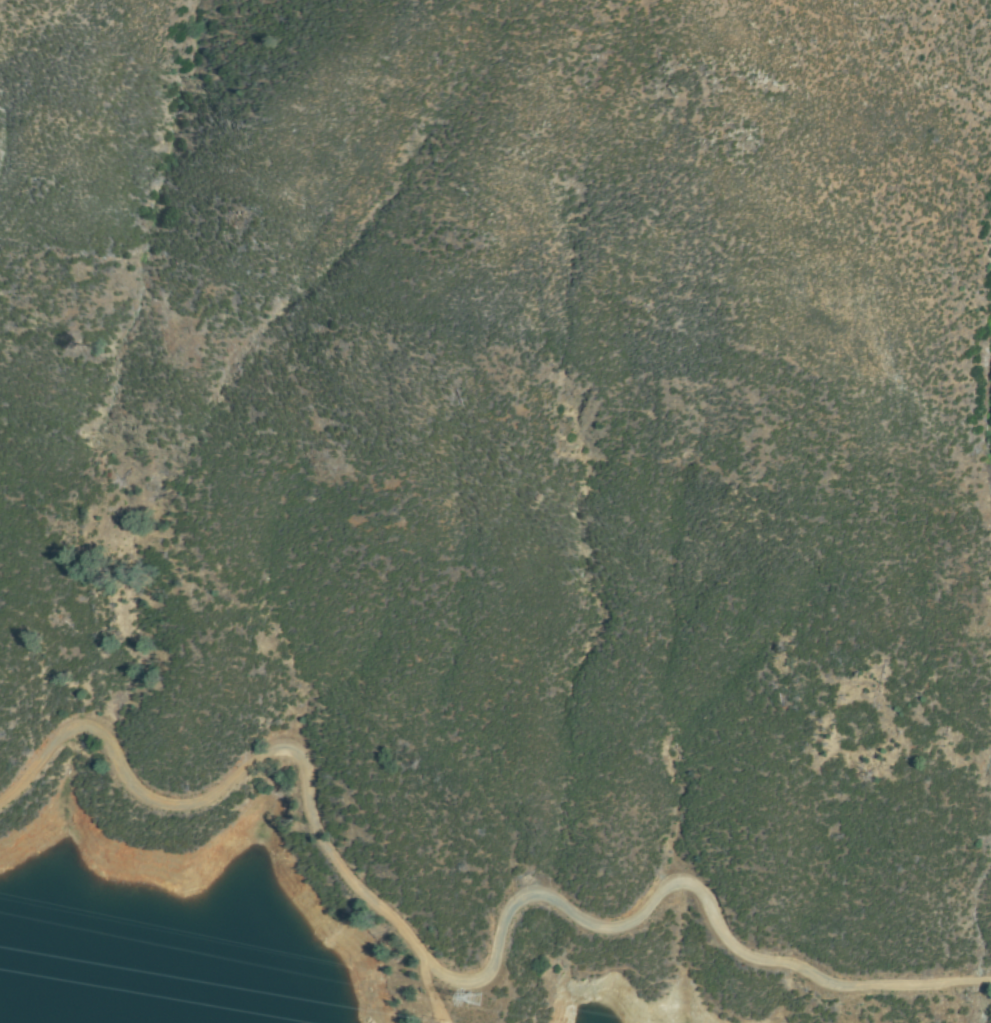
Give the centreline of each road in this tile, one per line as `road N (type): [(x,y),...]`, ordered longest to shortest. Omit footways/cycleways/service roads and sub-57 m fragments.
road 1 (track): [(990,977),(847,978),(765,954),(733,930),(711,892),(688,881),(630,921),(600,918),(562,894),(535,895),(523,904),(502,962),(478,975),(462,971),(337,844),(309,761),(290,748),(268,753),(225,790),(186,801),(149,788),(116,737),(92,725),(78,728),(0,805)]

